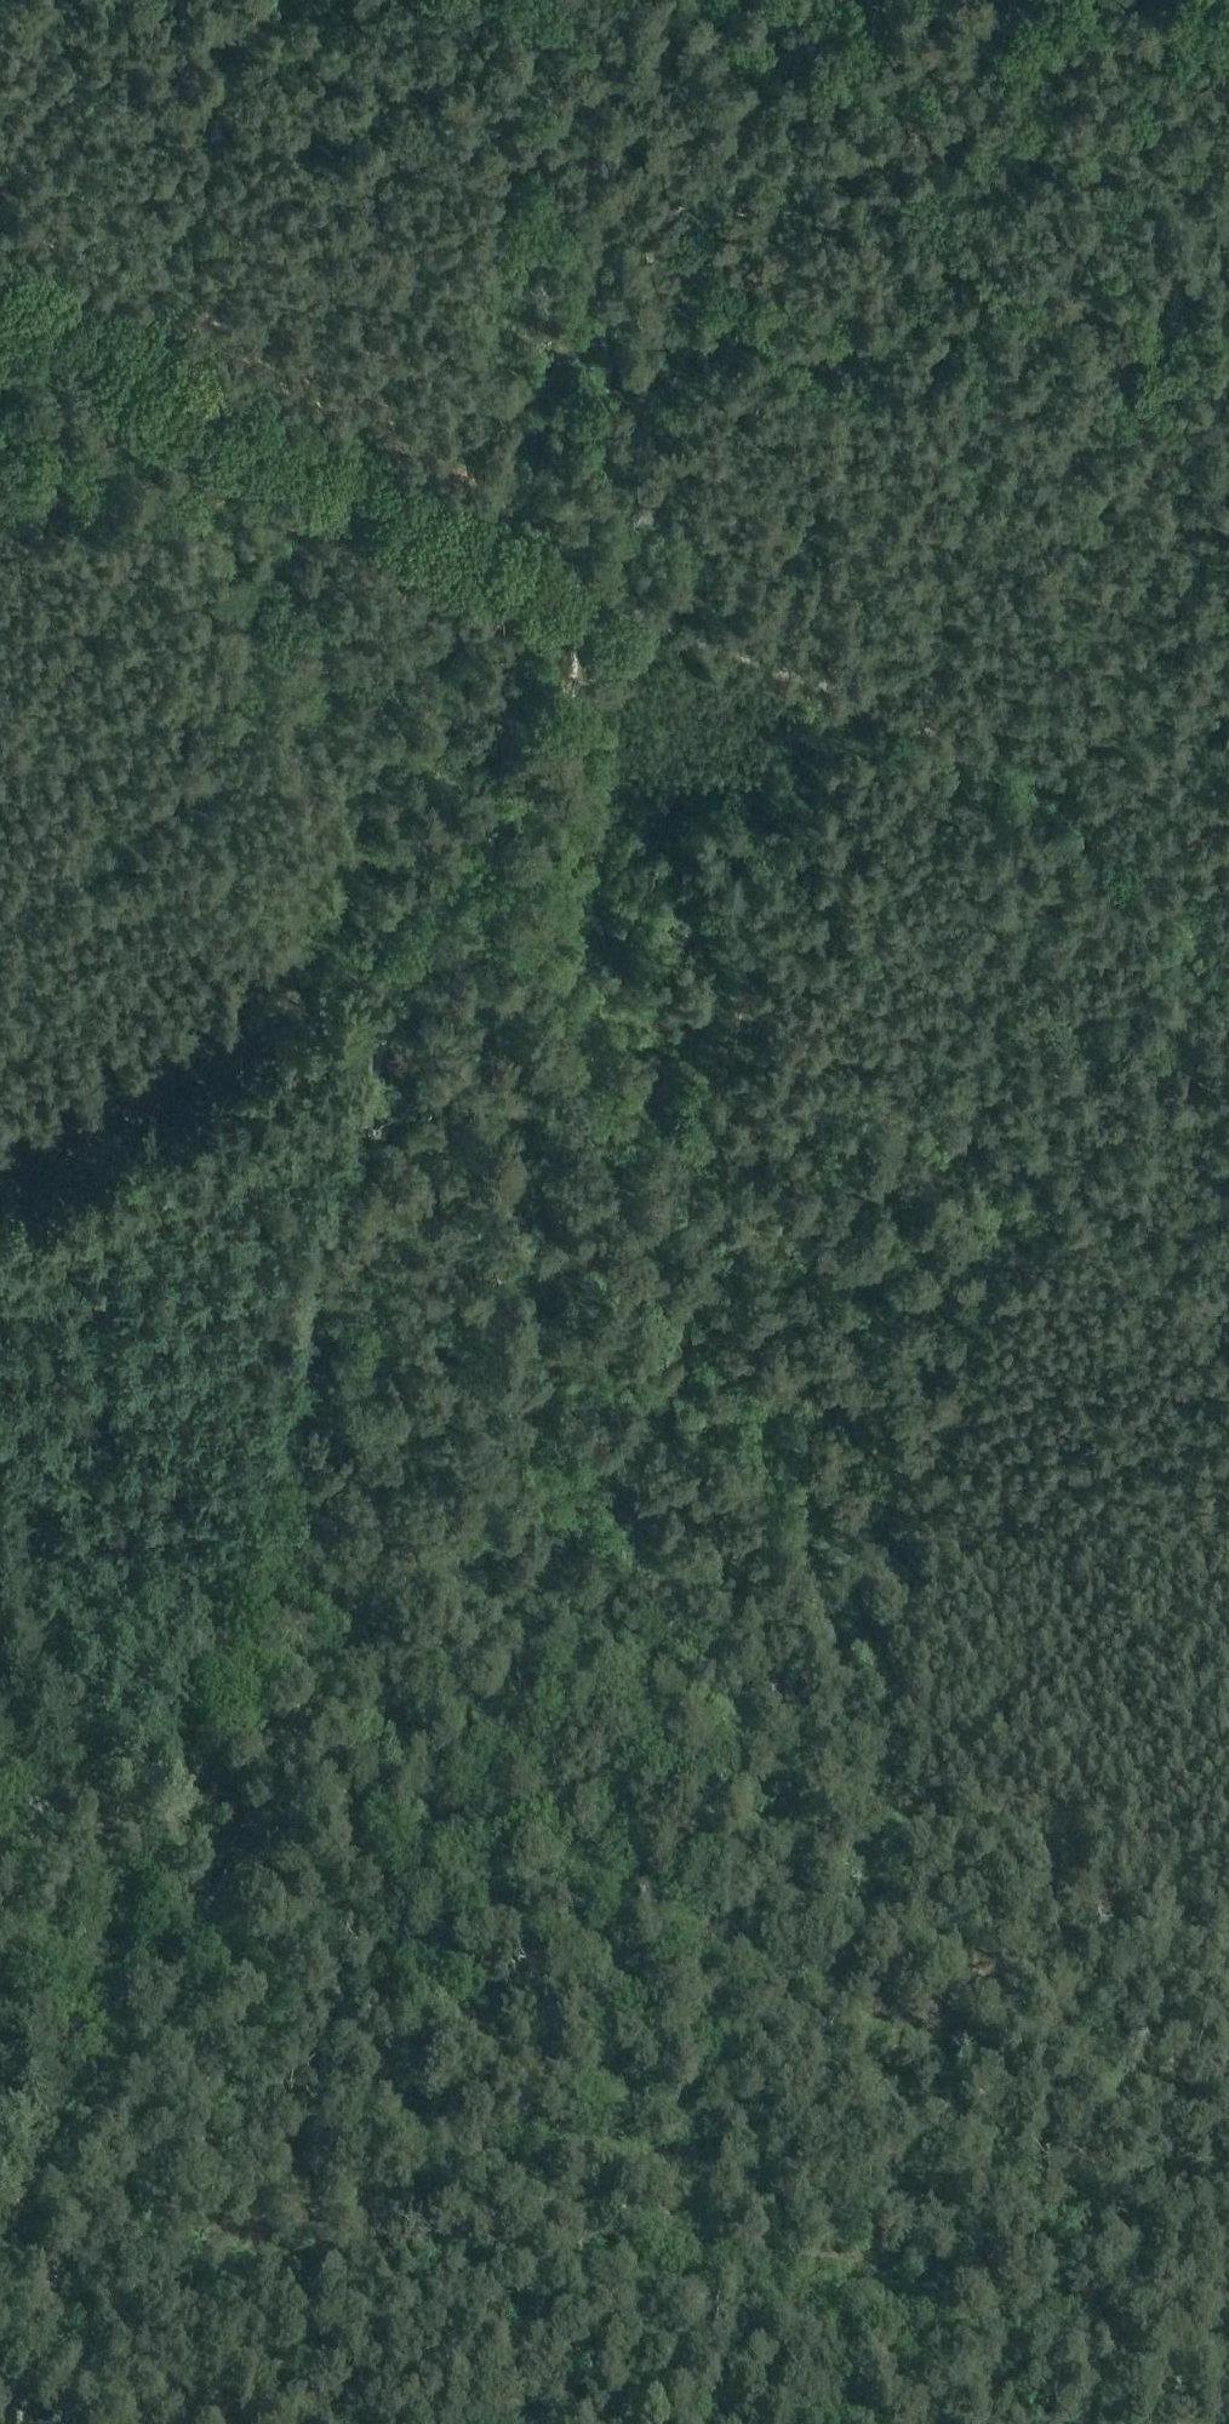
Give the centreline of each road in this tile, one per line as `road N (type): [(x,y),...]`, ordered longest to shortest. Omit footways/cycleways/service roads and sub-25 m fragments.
road 1 (track): [(1228,940),(1066,798),(625,611),(677,375),(718,314),(721,294),(699,218),(688,207),(642,207),(632,197),(622,176),(617,75),(578,0)]
road 2 (track): [(0,274),(581,586)]
road 3 (track): [(0,1639),(63,1785),(133,1882),(185,1934)]

